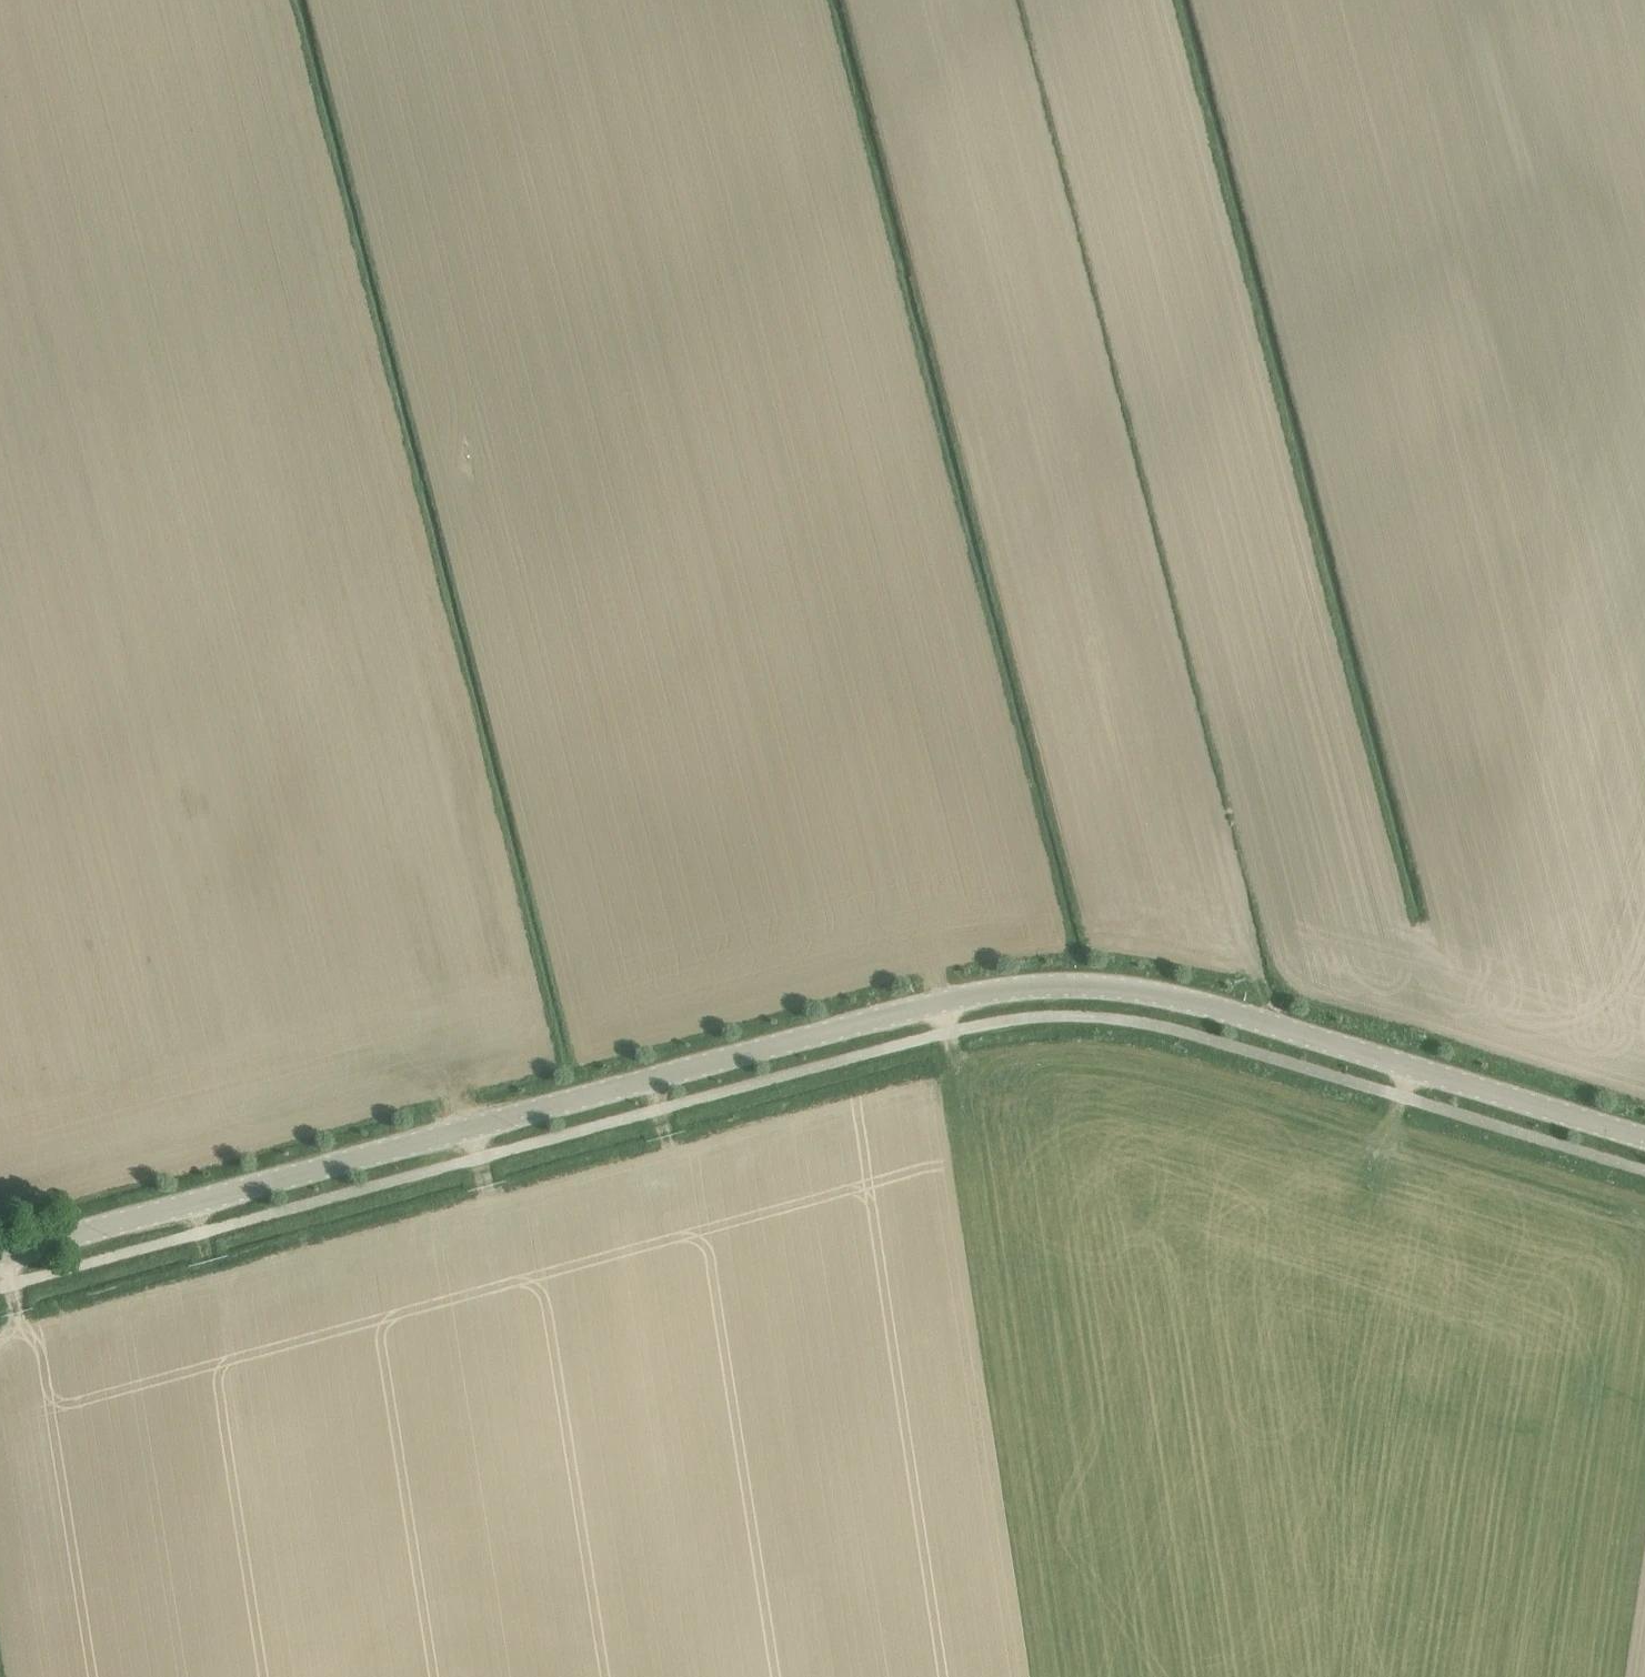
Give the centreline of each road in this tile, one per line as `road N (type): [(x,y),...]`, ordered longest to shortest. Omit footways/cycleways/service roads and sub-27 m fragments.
road 1 (tertiary): [(1644,1137),(1203,1002),(1035,985),(958,996),(0,1254)]

